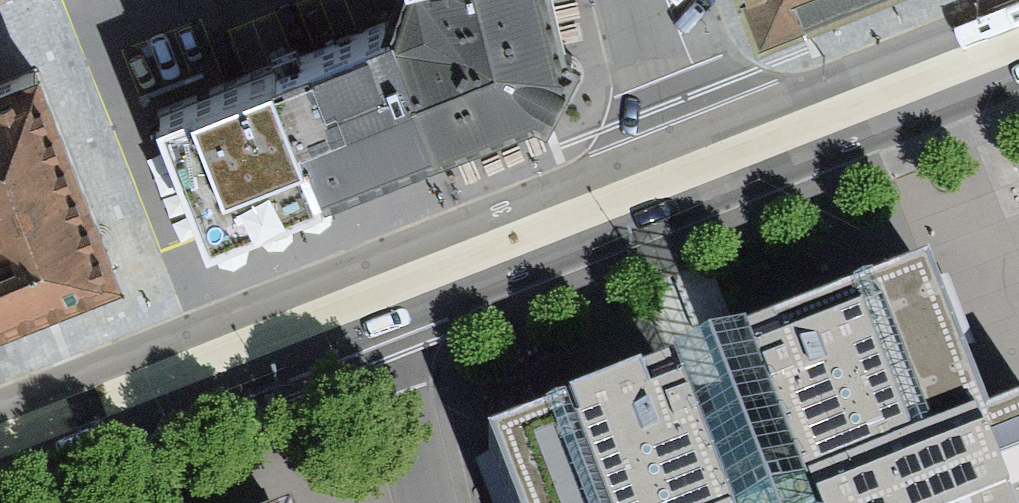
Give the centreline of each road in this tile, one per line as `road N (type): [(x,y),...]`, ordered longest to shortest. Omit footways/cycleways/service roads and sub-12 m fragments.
road 1 (primary): [(0,443),(687,174)]
road 2 (primary): [(687,174),(1018,46)]
road 3 (residential): [(687,174),(648,80),(630,0)]

